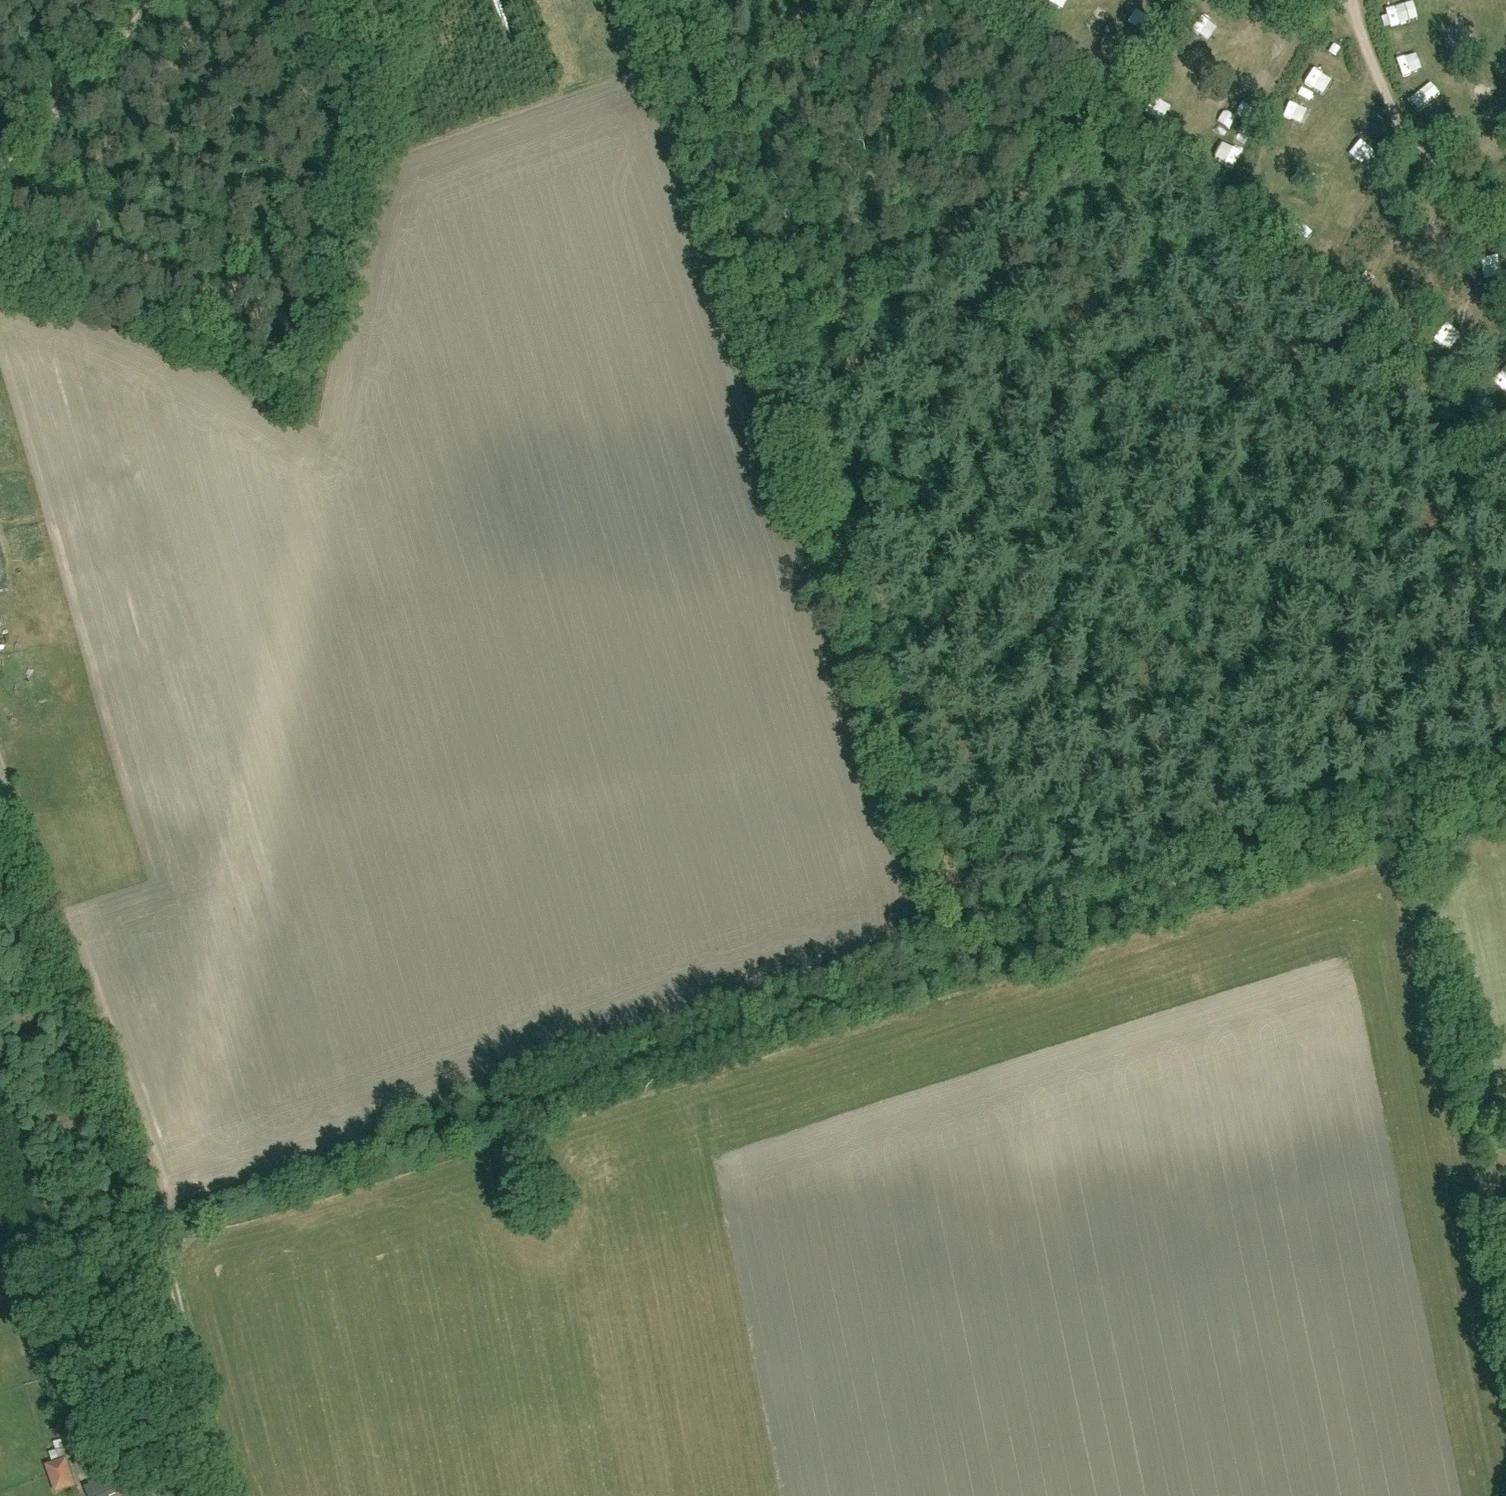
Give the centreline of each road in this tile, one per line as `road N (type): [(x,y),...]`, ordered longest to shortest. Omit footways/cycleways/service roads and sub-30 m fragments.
road 1 (track): [(0,758),(128,1091),(229,1495)]
road 2 (track): [(1353,0),(1388,102),(1437,187),(1505,238)]
road 3 (track): [(0,160),(138,0)]

